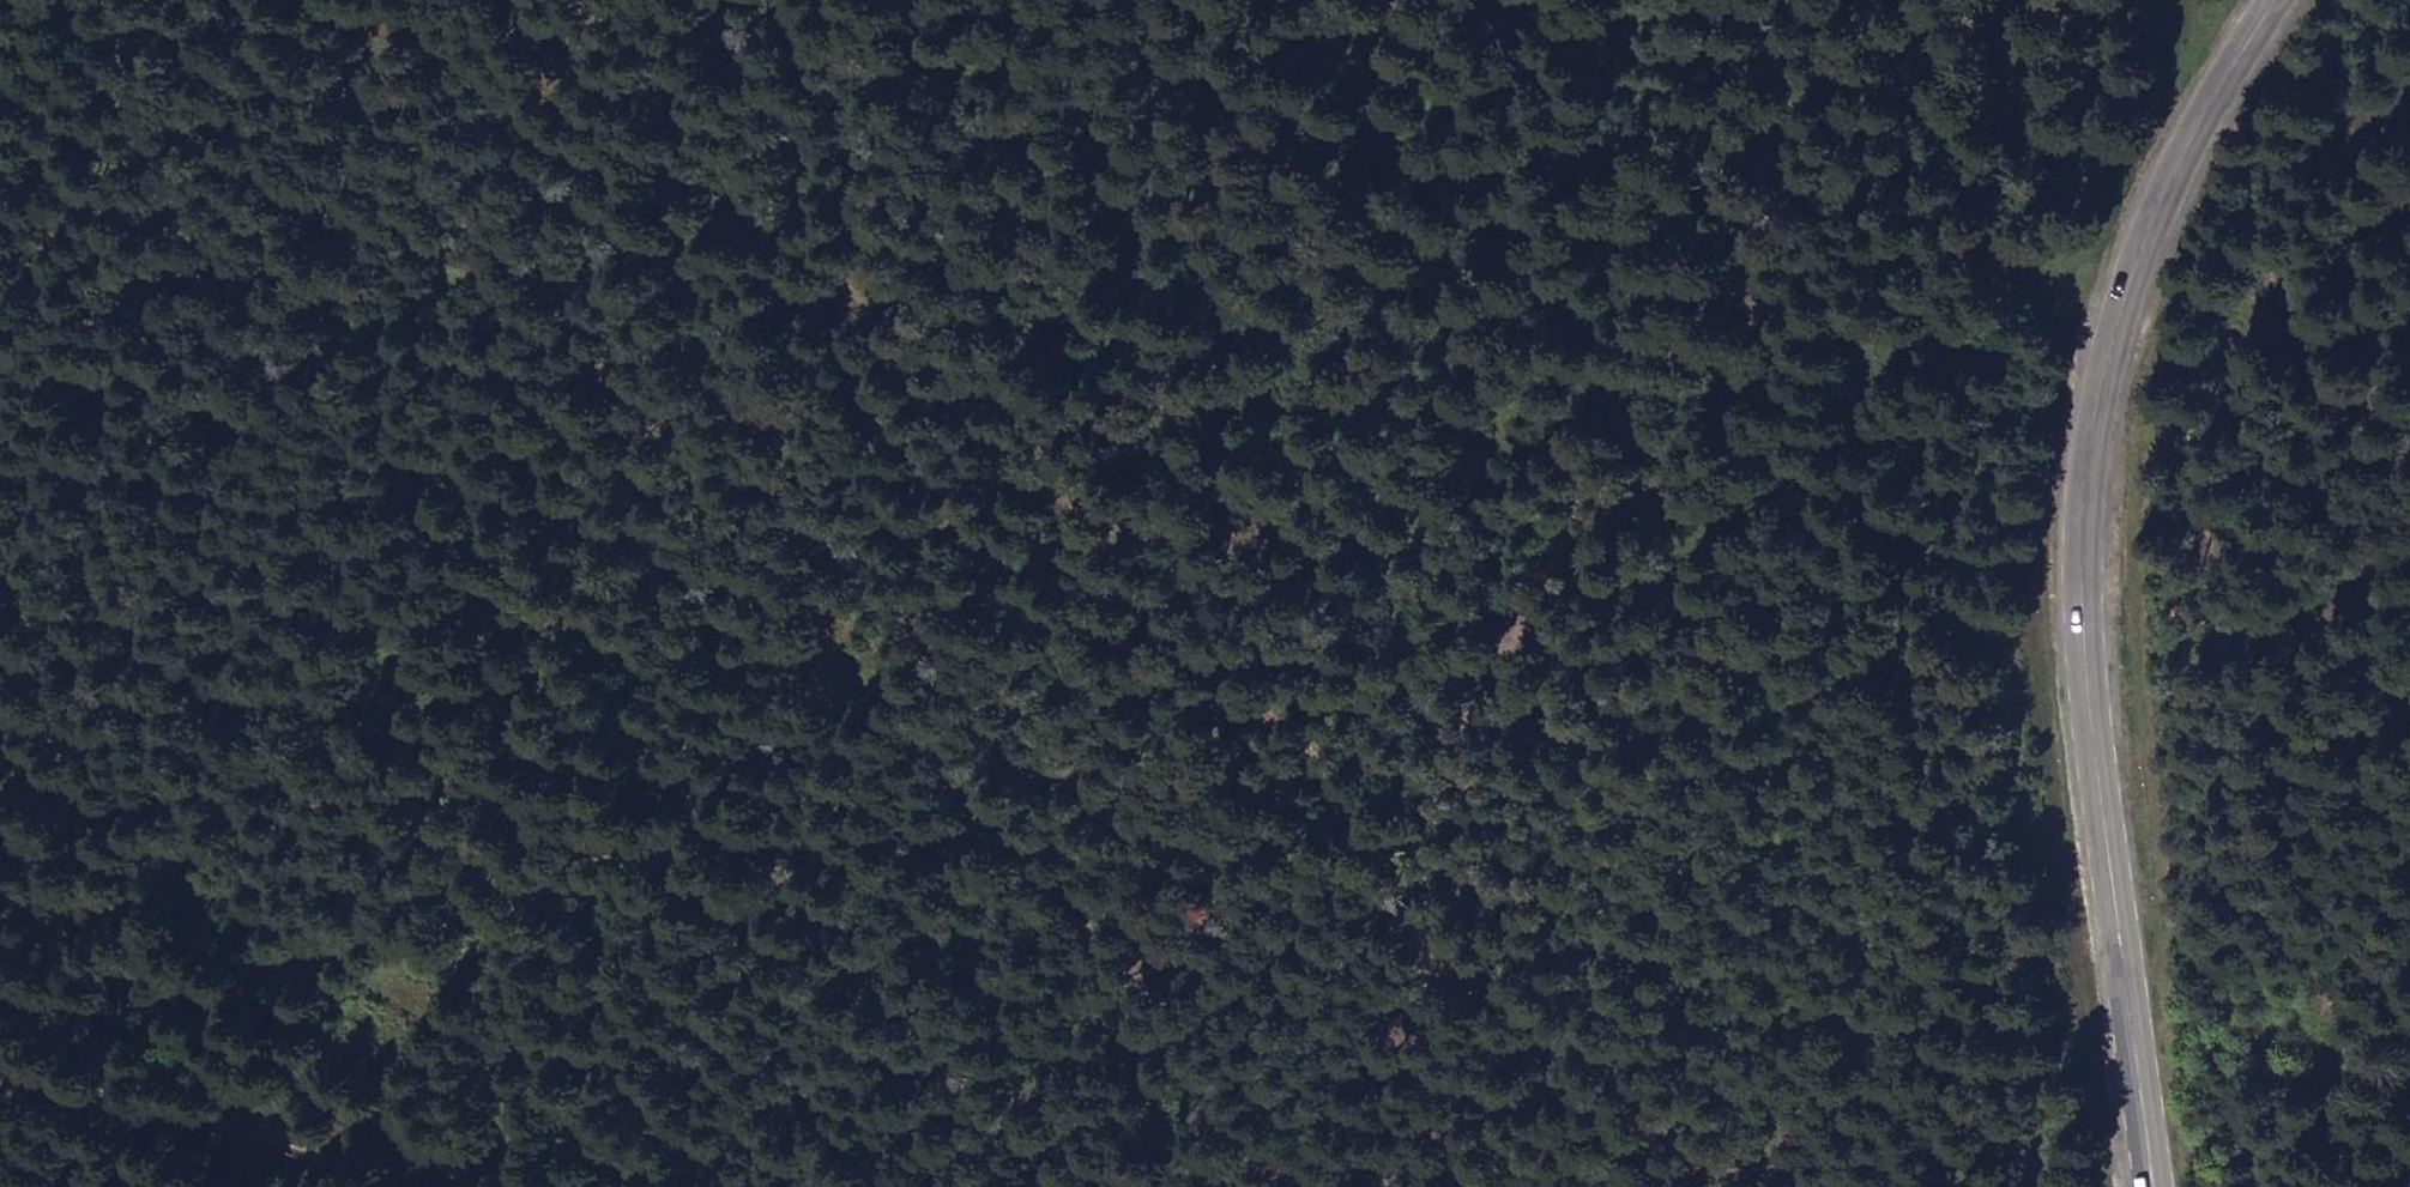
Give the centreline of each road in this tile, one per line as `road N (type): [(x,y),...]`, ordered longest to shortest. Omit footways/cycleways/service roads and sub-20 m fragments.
road 1 (track): [(2099,0),(1893,161),(1788,212),(1616,459),(1505,709),(1421,989),(1459,1186)]
road 2 (secondary): [(2279,0),(2207,106),(2128,289),(2083,485),(2084,642),(2157,1186)]

